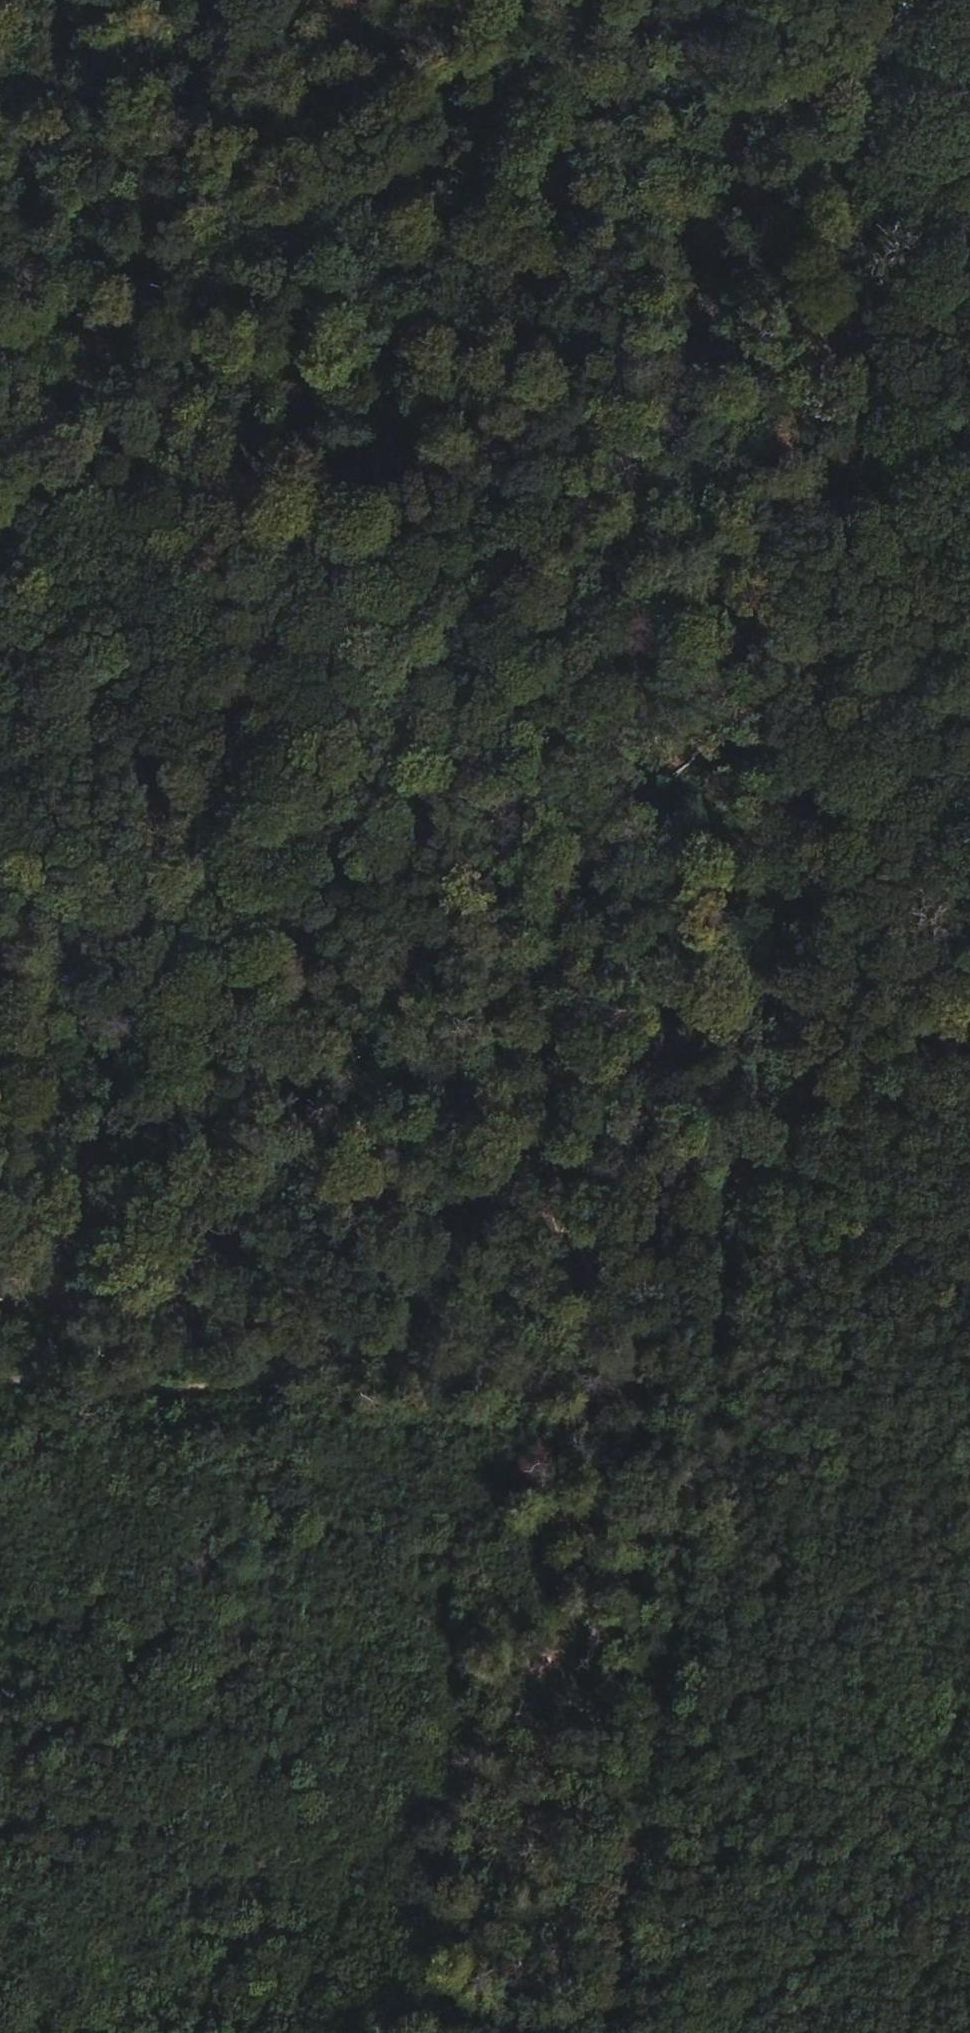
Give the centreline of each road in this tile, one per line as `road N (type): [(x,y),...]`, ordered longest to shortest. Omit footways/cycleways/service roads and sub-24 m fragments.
road 1 (track): [(605,2032),(726,1158),(910,0)]
road 2 (track): [(0,1377),(304,1398),(969,1015)]

